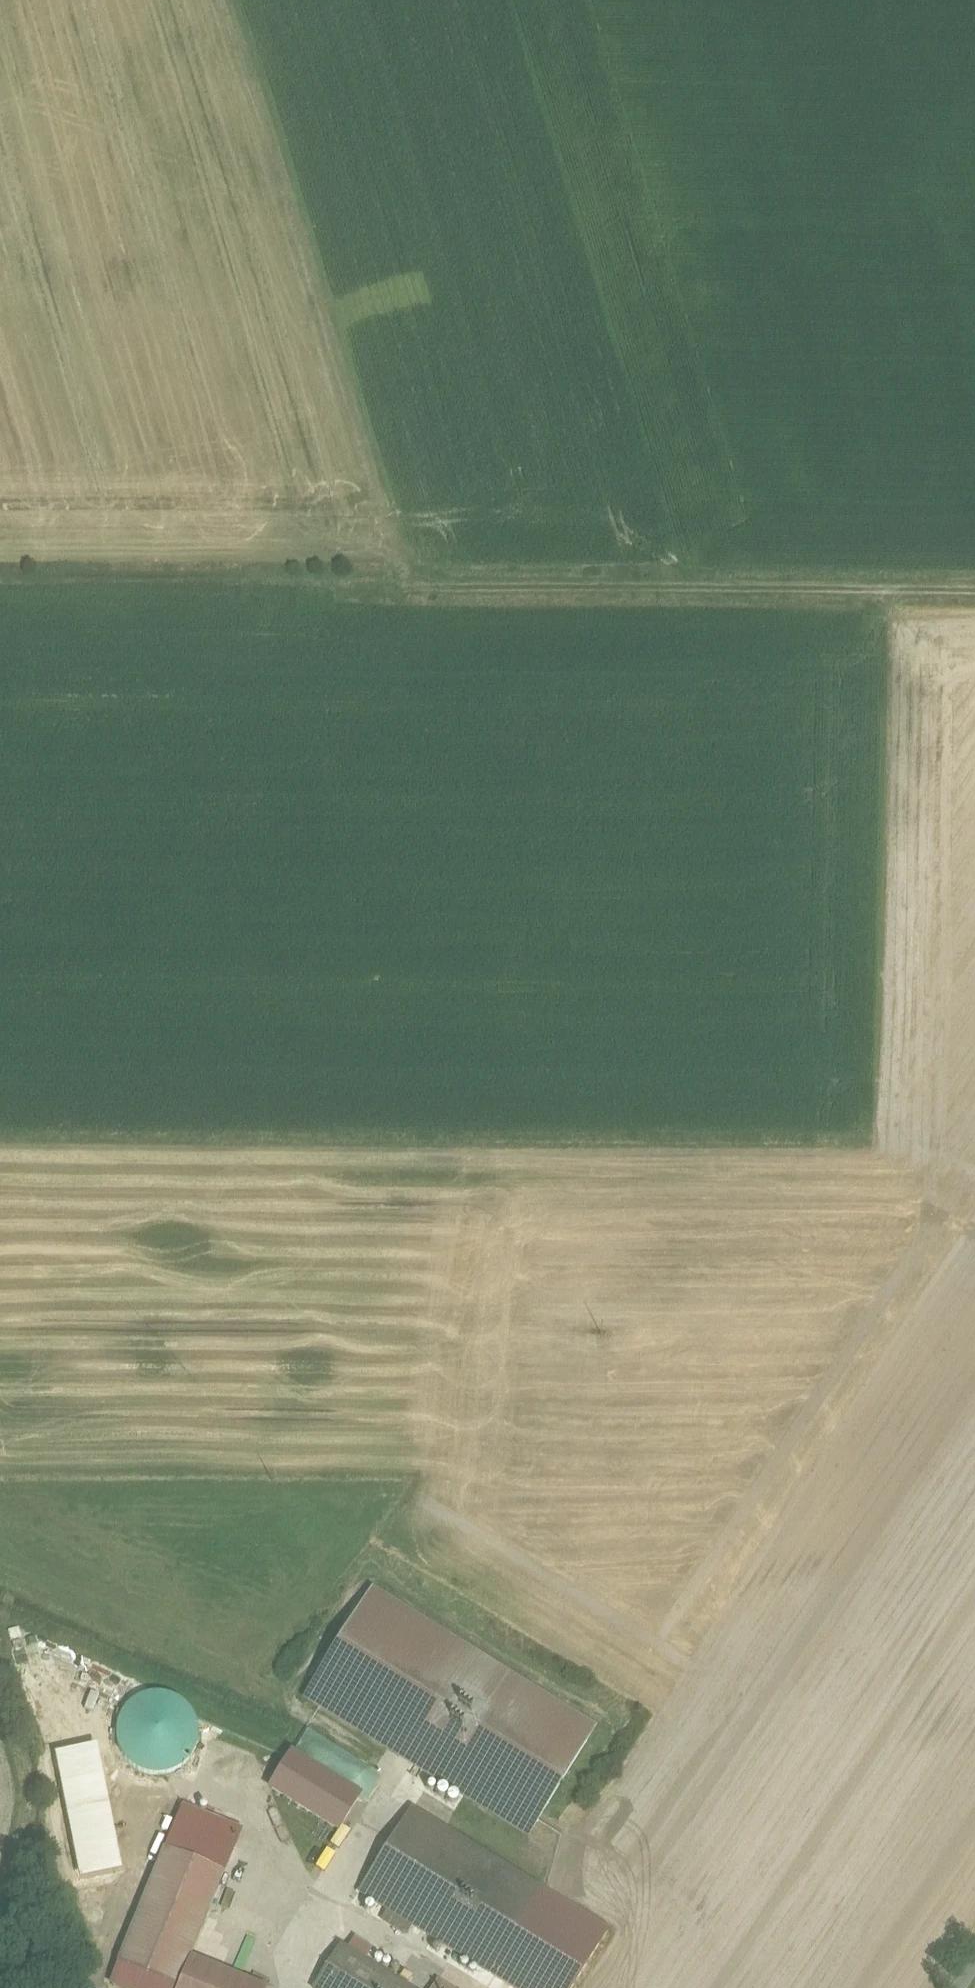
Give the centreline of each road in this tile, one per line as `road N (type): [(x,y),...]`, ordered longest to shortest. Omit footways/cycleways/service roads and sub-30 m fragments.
road 1 (track): [(974,596),(418,593),(404,560)]

